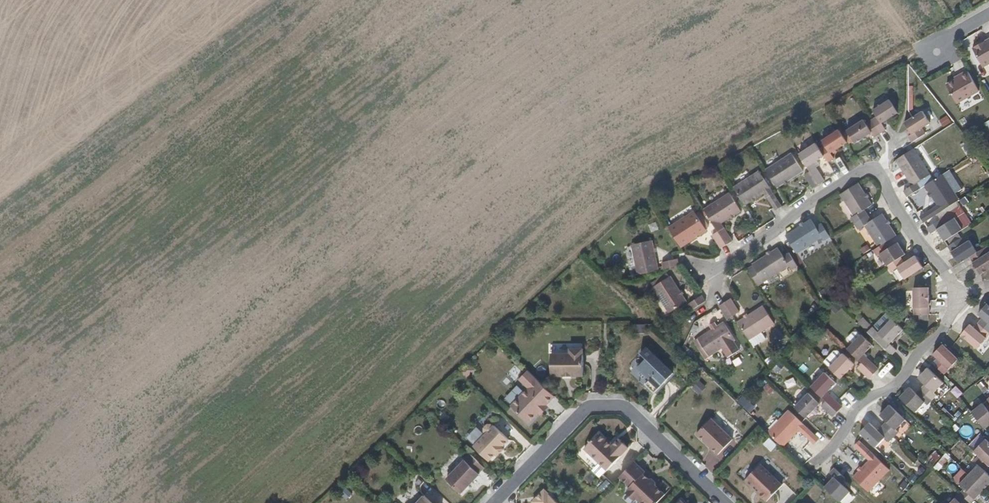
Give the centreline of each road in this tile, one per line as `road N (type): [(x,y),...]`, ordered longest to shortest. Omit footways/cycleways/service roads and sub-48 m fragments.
road 1 (residential): [(957,296),(868,161),(707,278)]
road 2 (residential): [(725,502),(624,408),(585,409),(494,502)]
road 3 (residential): [(957,296),(950,325),(811,468)]

